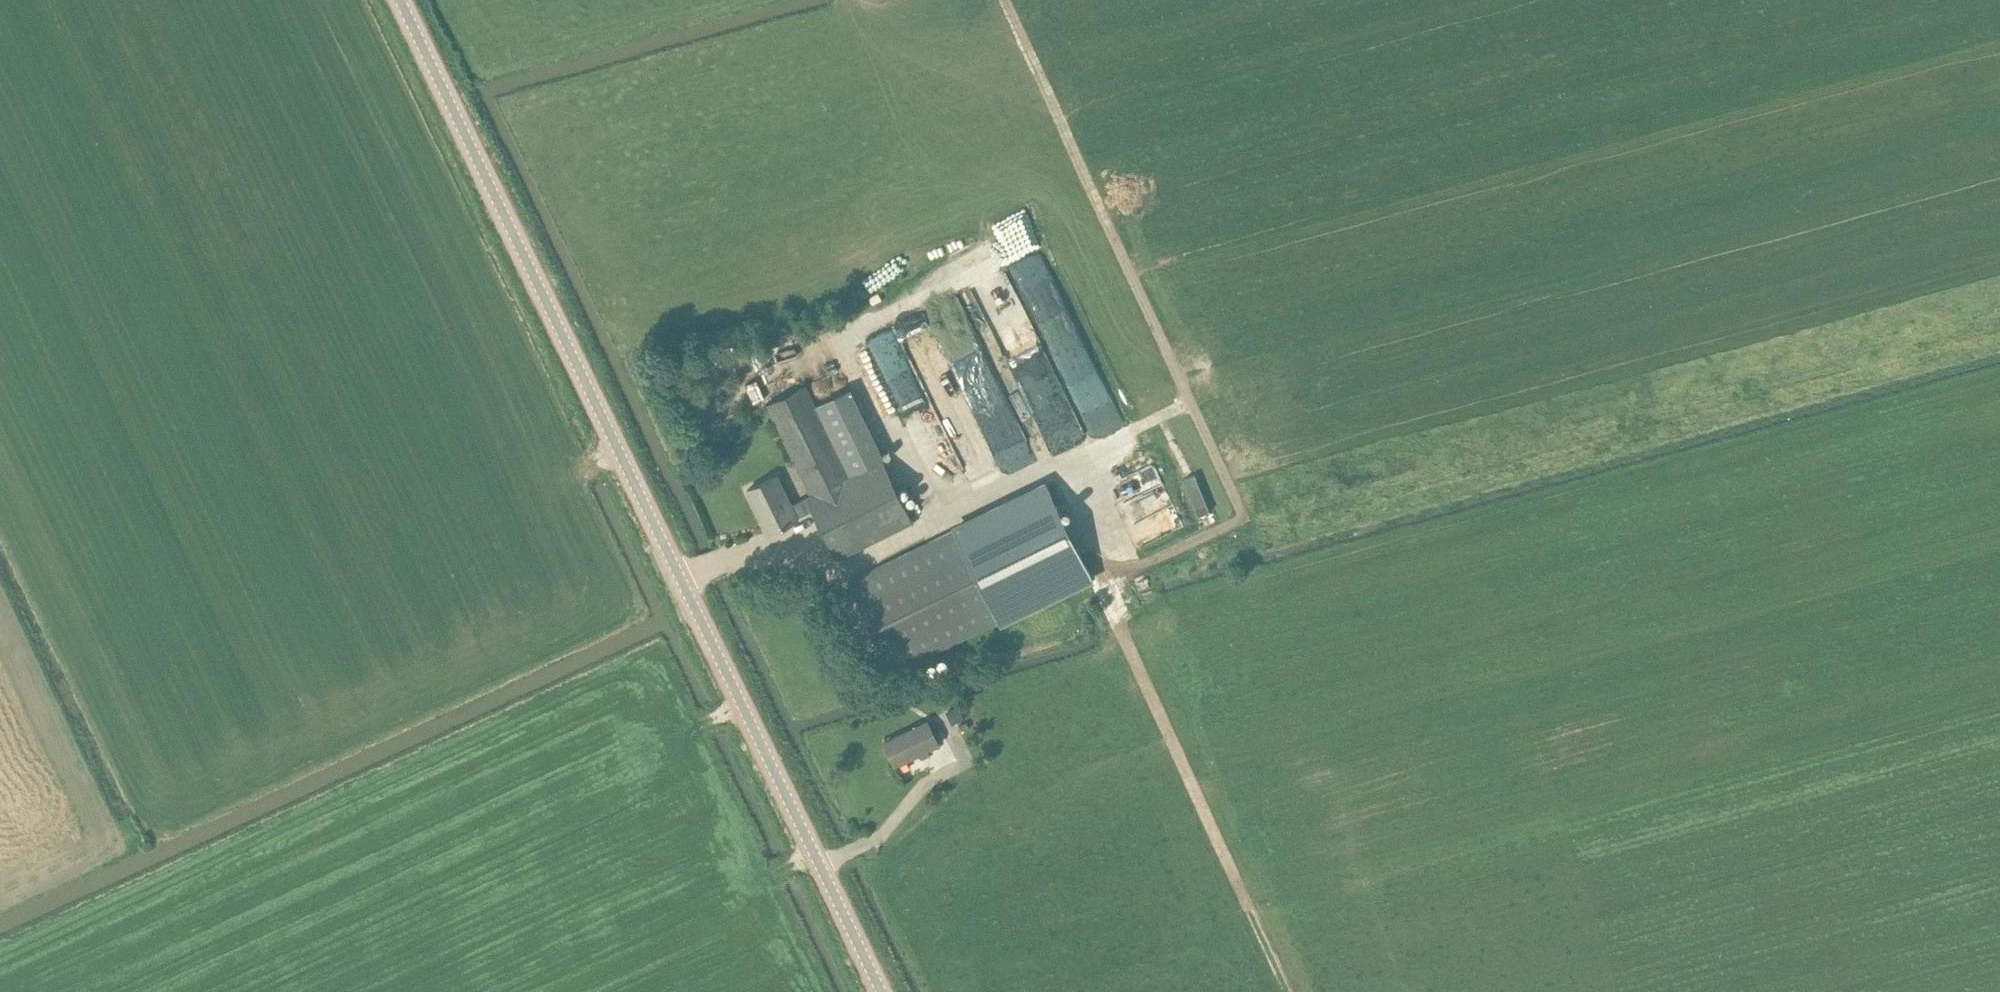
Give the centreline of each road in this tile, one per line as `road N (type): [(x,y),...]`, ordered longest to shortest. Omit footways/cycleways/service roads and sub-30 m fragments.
road 1 (tertiary): [(878,991),(398,0)]

